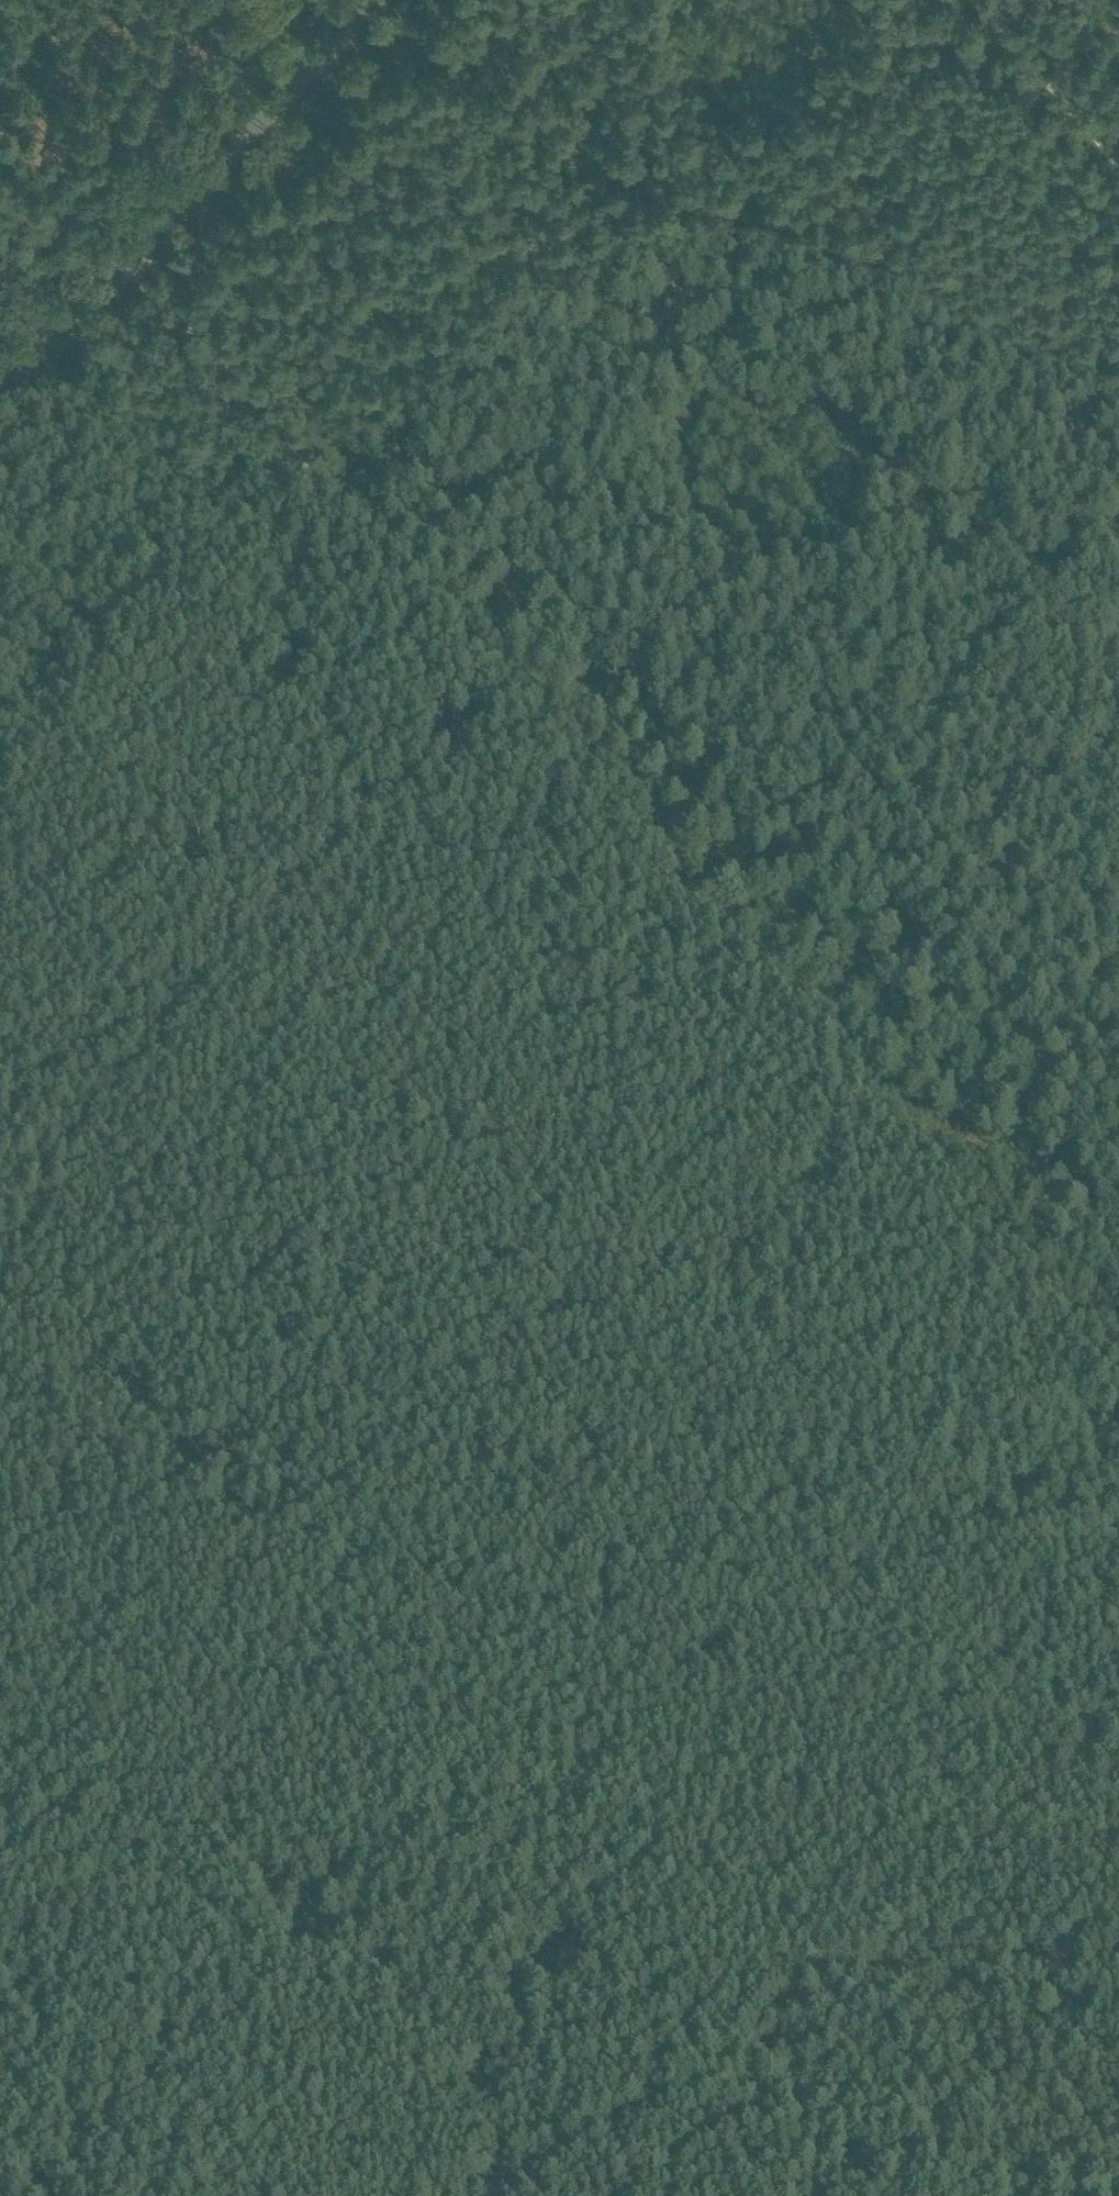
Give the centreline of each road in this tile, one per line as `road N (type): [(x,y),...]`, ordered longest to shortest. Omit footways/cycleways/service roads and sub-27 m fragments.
road 1 (track): [(506,695),(1118,1396)]
road 2 (track): [(485,2195),(602,2120),(810,2049),(971,1958),(1118,1918)]
road 3 (track): [(127,260),(506,695)]
road 4 (unclassified): [(0,387),(375,0)]

